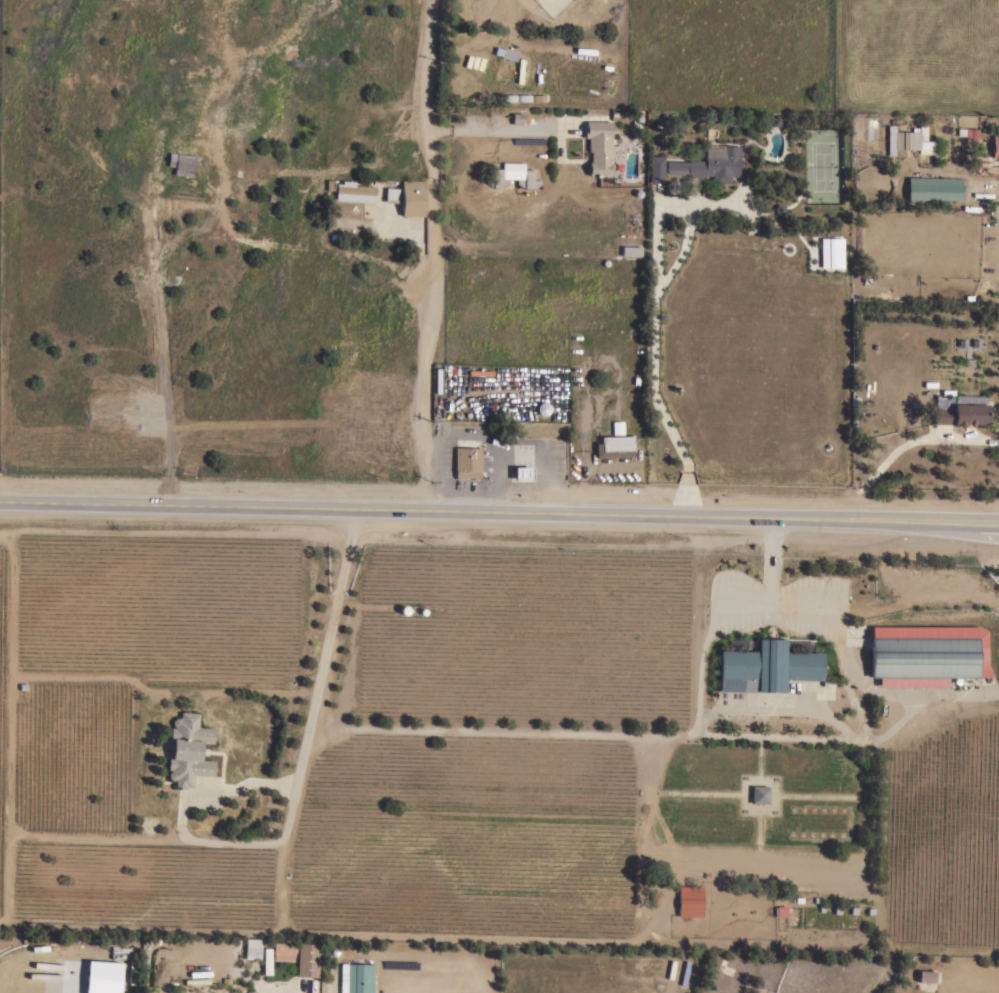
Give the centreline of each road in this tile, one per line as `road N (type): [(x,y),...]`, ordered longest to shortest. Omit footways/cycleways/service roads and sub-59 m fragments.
road 1 (secondary): [(998,523),(0,500)]
road 2 (residential): [(421,511),(431,314),(420,88),(427,0)]
road 3 (residential): [(174,502),(159,244),(158,214),(183,200),(214,200),(220,213),(213,228),(159,244)]

